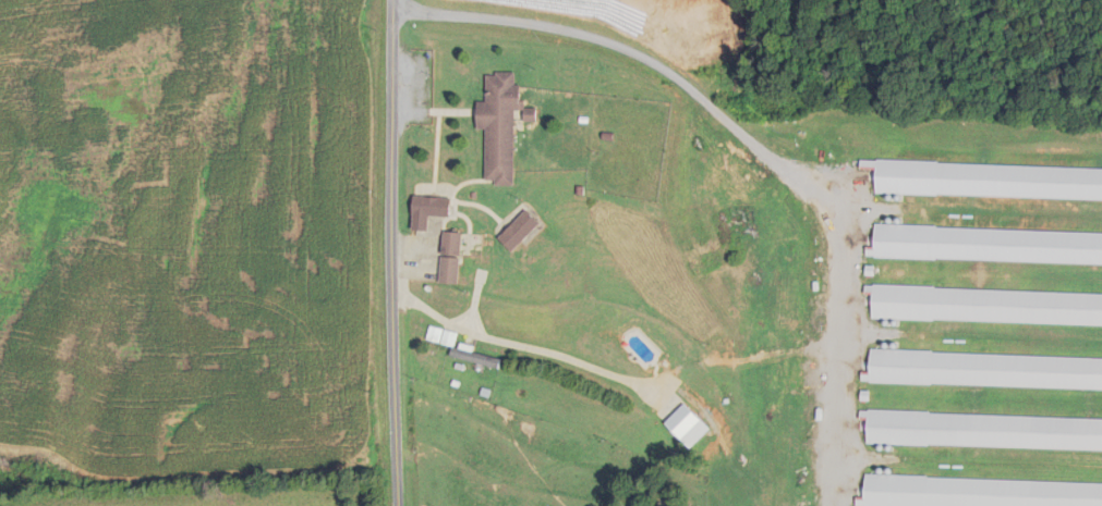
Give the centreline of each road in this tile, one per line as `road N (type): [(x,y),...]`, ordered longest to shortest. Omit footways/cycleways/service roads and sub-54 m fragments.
road 1 (residential): [(387,0),(389,505)]

